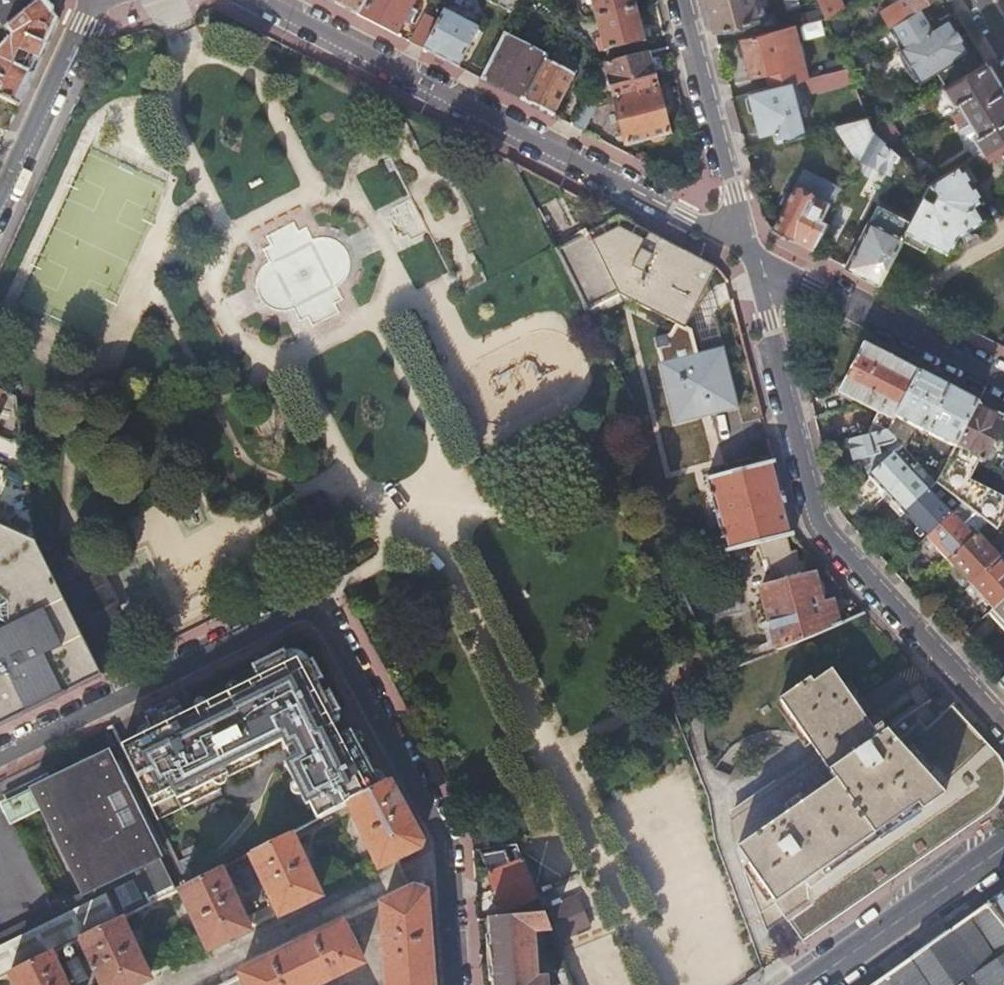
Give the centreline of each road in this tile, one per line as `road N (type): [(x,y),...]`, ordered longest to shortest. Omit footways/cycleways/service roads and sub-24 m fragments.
road 1 (residential): [(0,758),(313,608),(442,835),(453,984)]
road 2 (residential): [(750,253),(817,520),(1003,727)]
road 3 (residential): [(261,0),(750,253)]
road 4 (residential): [(750,253),(1003,385)]
road 5 (residential): [(683,0),(750,253)]
road 6 (secondary): [(1003,845),(805,984)]
road 7 (residential): [(93,0),(0,193)]

